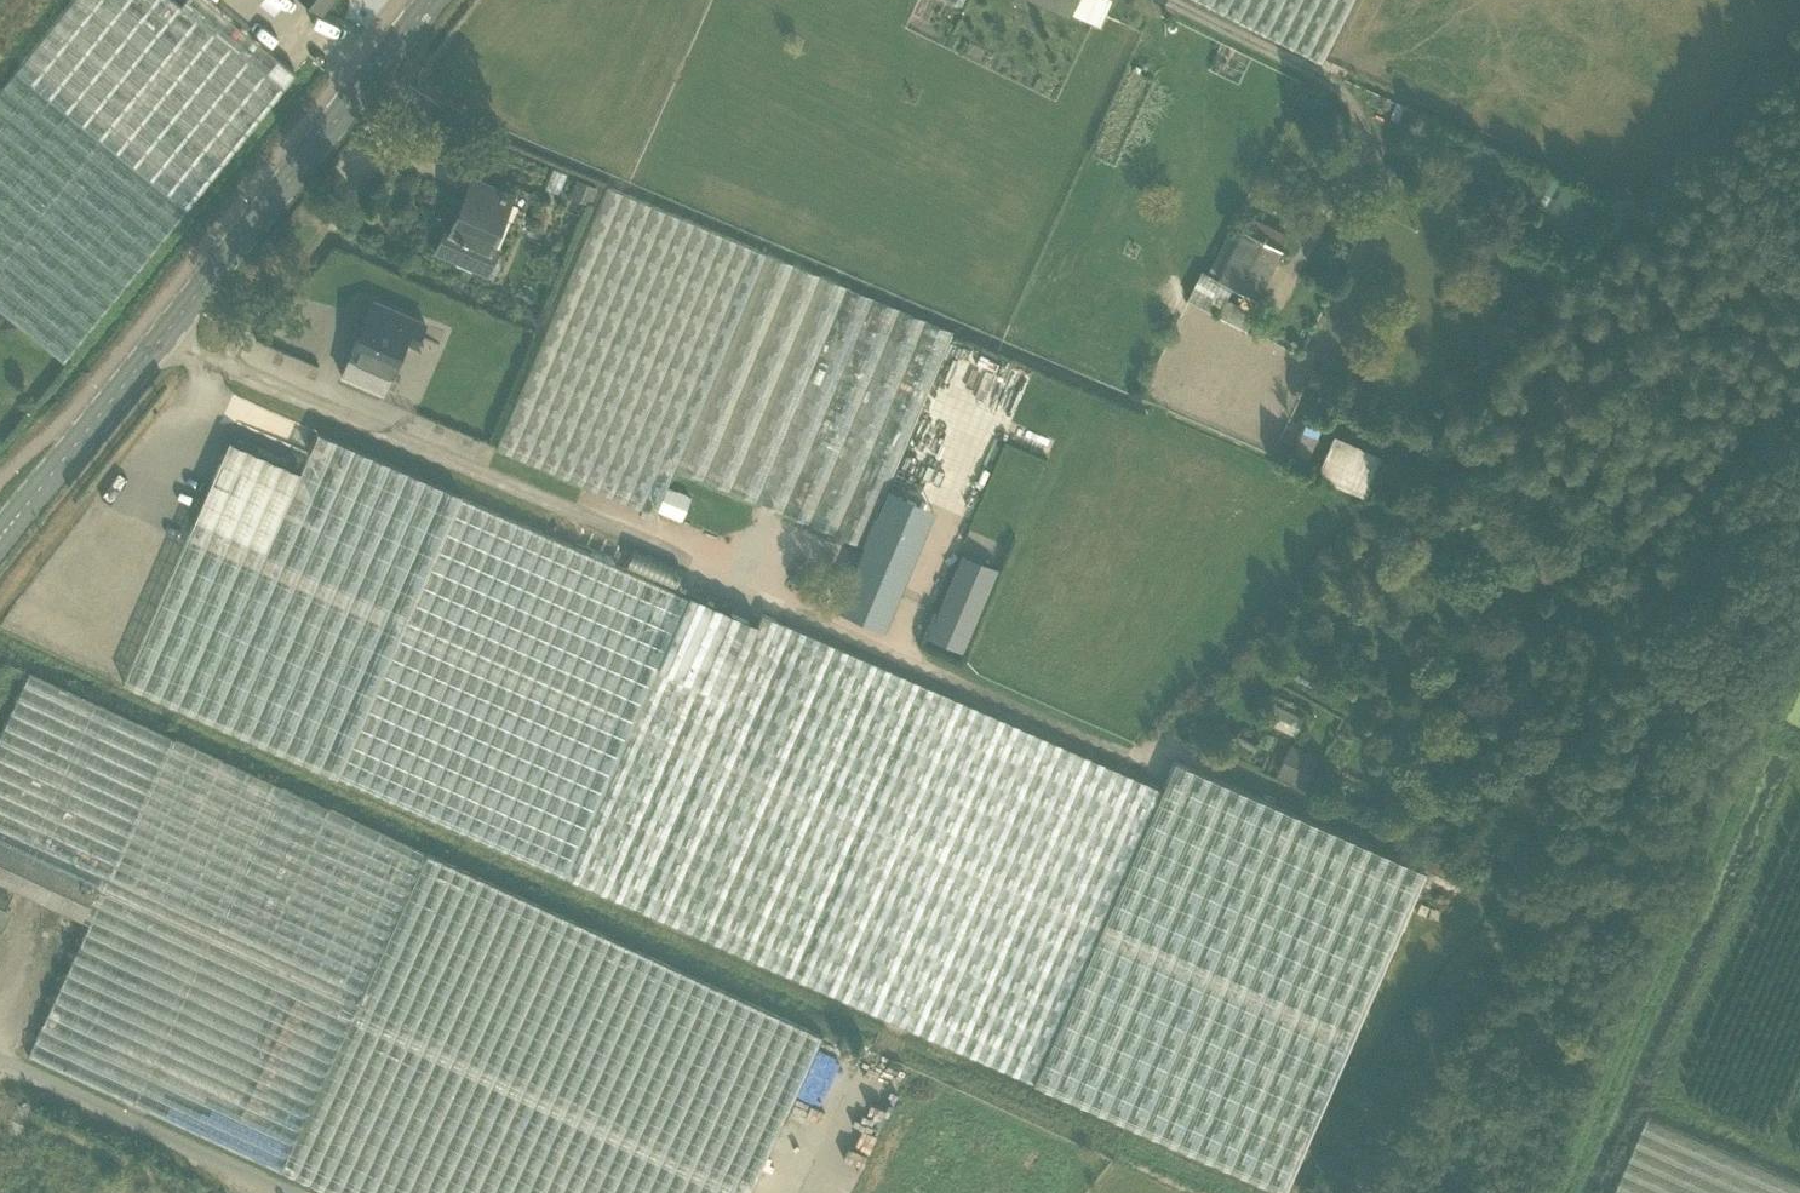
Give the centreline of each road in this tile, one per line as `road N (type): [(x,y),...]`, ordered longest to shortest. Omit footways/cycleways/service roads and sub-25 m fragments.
road 1 (primary): [(0,536),(430,0)]
road 2 (track): [(1171,0),(1355,101),(1364,137),(1282,298)]
road 3 (unclassified): [(284,1192),(0,1061)]

